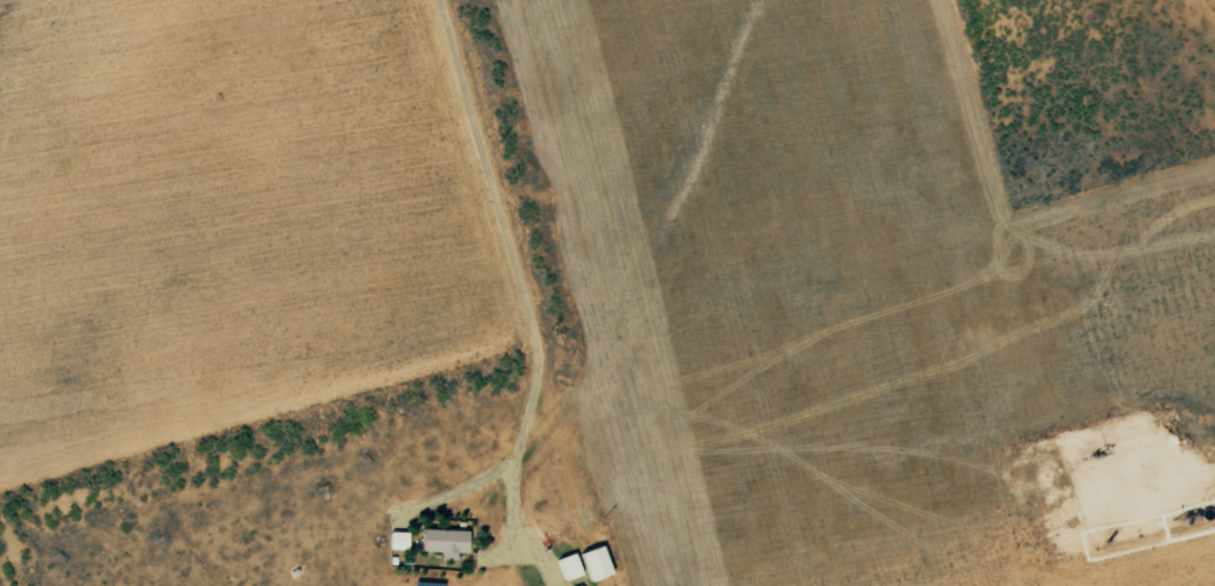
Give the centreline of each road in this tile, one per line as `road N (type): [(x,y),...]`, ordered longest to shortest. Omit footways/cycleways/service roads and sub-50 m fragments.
road 1 (track): [(829,585),(1214,460)]

